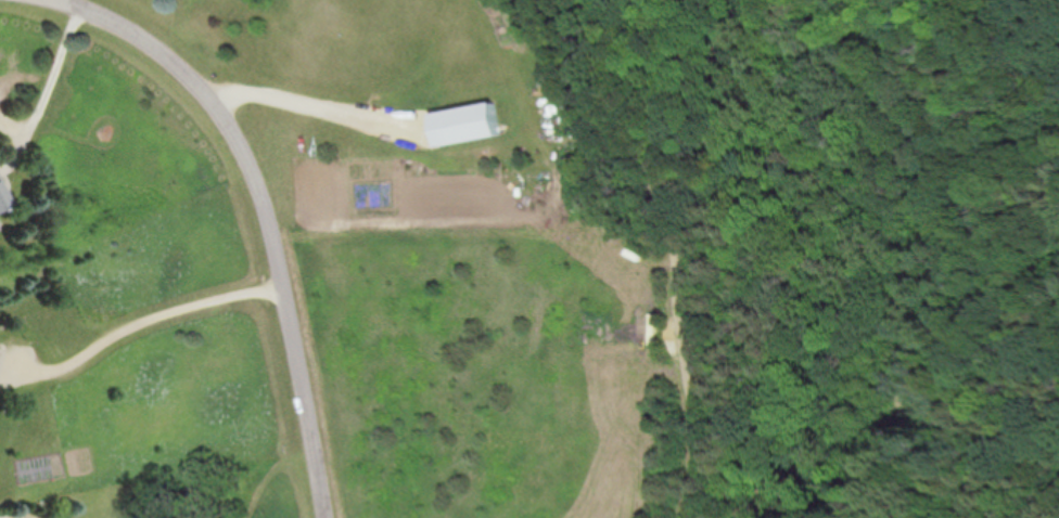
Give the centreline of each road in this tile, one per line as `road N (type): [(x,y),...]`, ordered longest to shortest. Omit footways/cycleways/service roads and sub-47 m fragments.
road 1 (residential): [(331,517),(292,282),(252,181),(200,103),(140,48),(47,0)]
road 2 (residential): [(694,517),(698,414),(682,267)]

